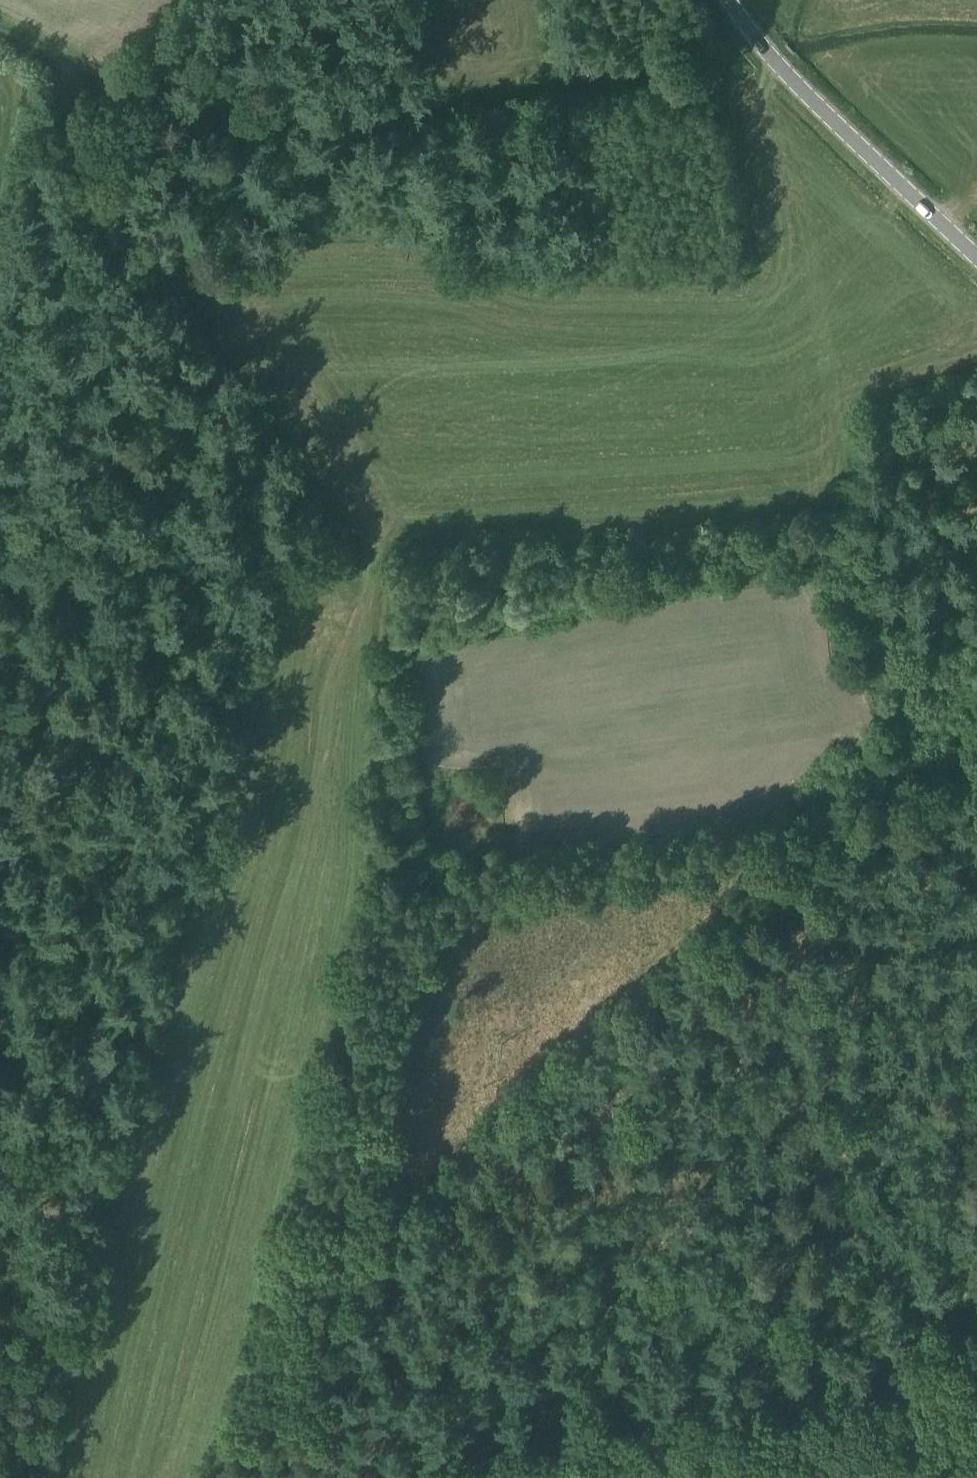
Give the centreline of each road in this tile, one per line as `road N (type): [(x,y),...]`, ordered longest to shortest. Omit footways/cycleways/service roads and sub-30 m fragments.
road 1 (track): [(457,1477),(561,1455),(976,1399)]
road 2 (unclassified): [(976,259),(807,99),(726,0)]

